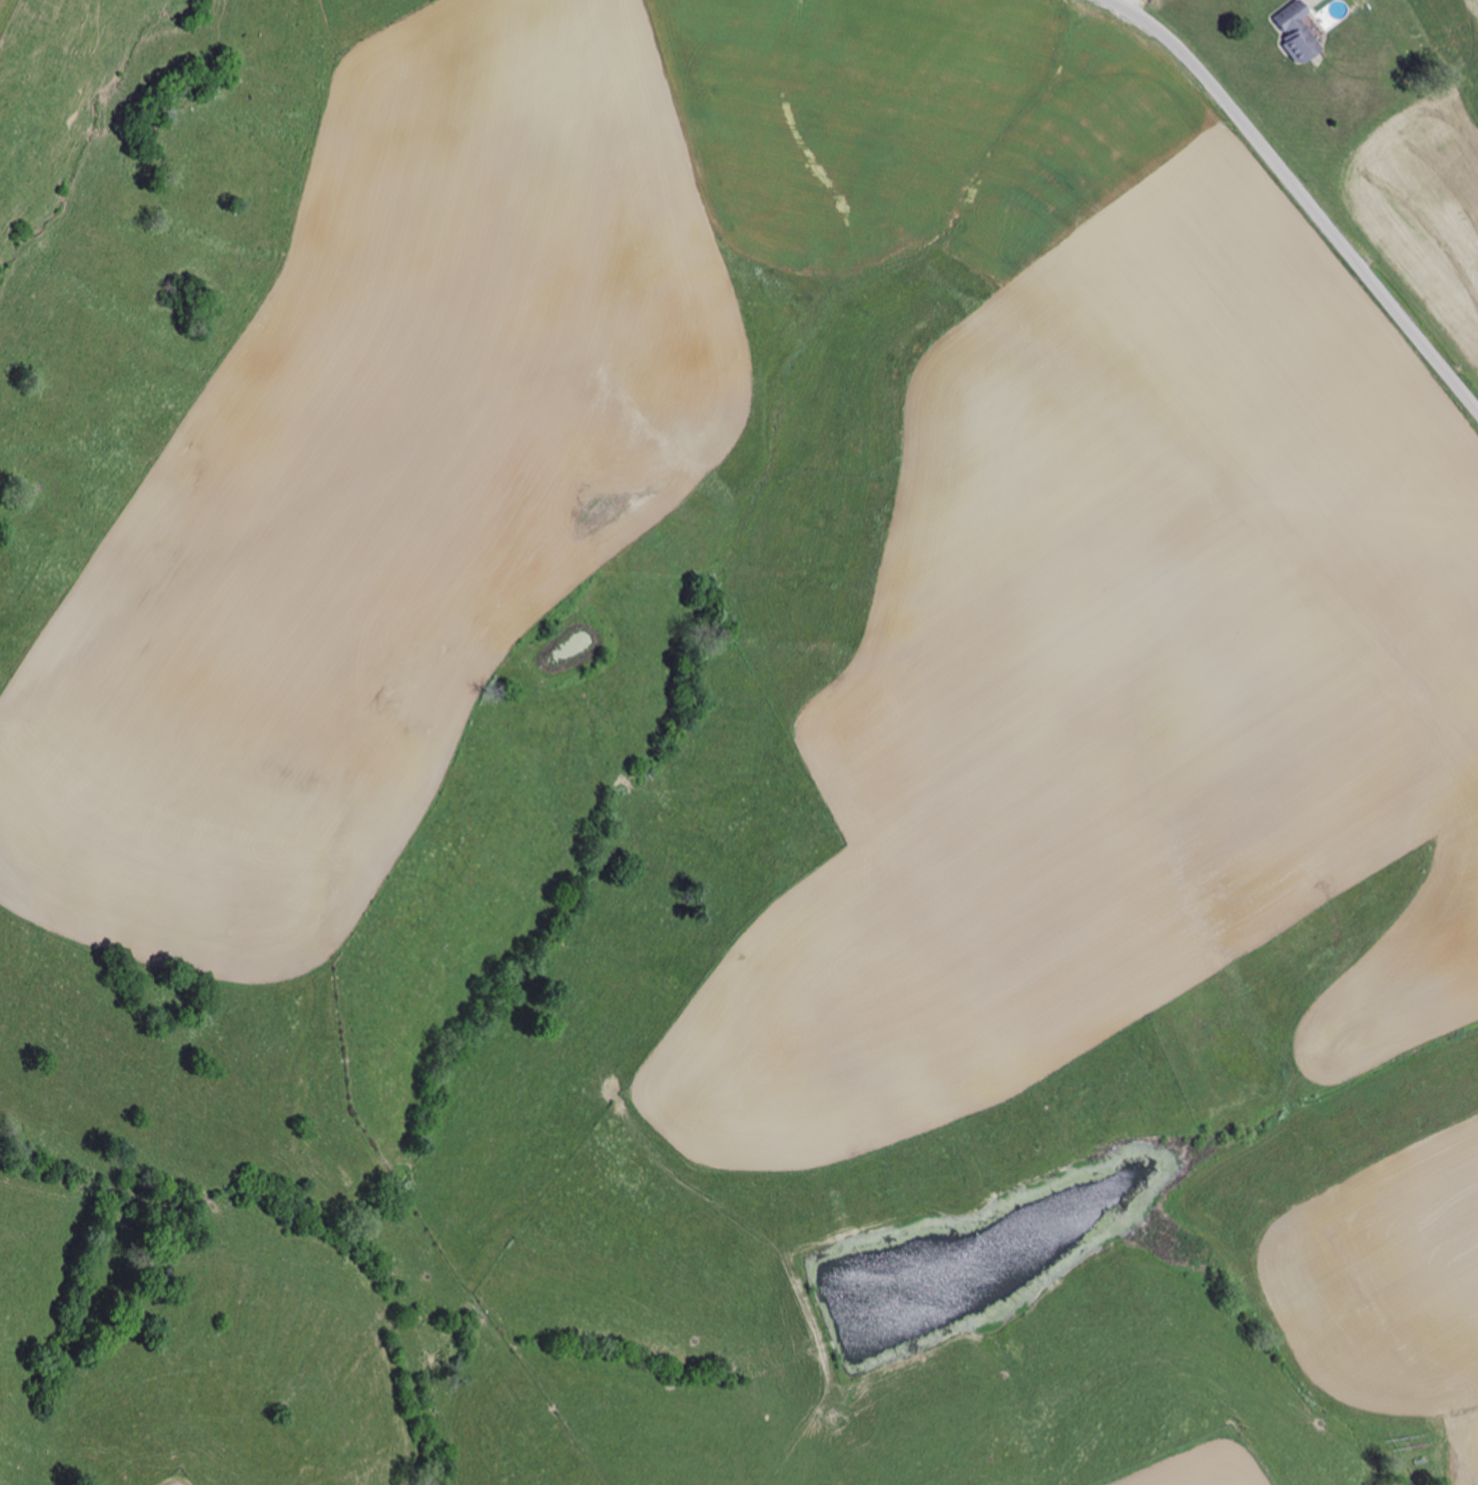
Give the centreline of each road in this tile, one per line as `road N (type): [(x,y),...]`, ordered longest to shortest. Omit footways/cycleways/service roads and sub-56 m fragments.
road 1 (secondary): [(1477,408),(1202,71),(1166,35),(1110,0)]

